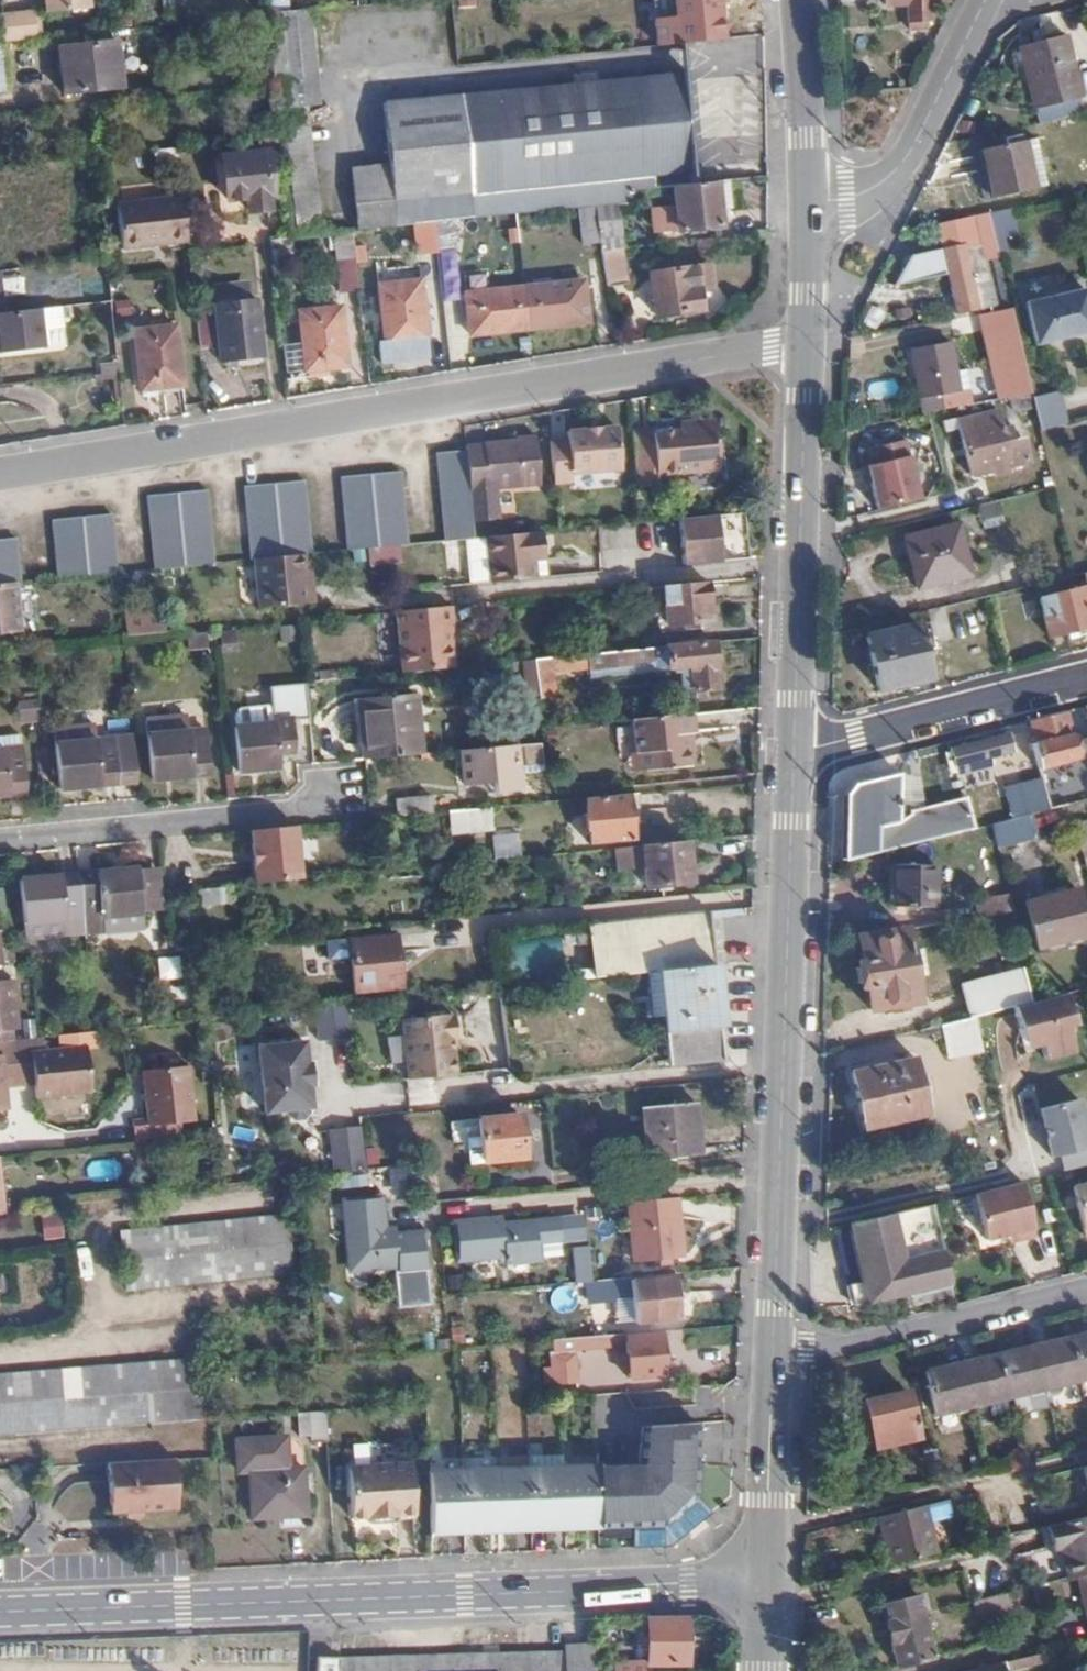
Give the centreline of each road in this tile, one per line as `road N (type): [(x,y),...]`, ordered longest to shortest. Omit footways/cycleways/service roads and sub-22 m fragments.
road 1 (residential): [(809,338),(0,474)]
road 2 (tertiary): [(762,1591),(689,1586),(0,1612)]
road 3 (secondary): [(797,755),(772,1360)]
road 4 (secondary): [(809,338),(797,755)]
road 5 (residential): [(344,801),(0,838)]
road 6 (residential): [(1086,1287),(772,1360)]
road 7 (residential): [(797,755),(1086,680)]
road 8 (residential): [(989,9),(897,173),(812,220)]
road 9 (secondary): [(772,1360),(762,1591)]
road 10 (secondary): [(799,0),(812,220)]

